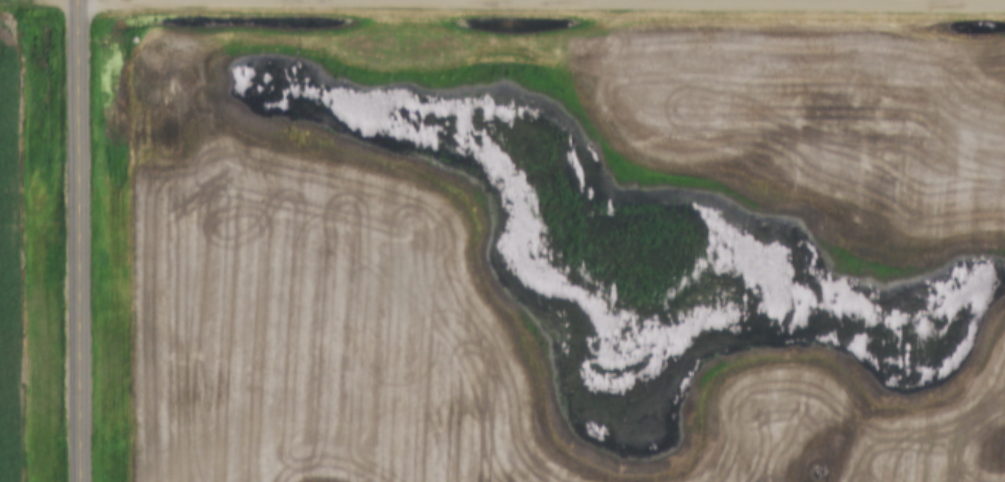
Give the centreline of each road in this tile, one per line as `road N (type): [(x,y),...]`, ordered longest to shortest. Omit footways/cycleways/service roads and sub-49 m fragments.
road 1 (residential): [(1004,4),(201,0)]
road 2 (tertiary): [(80,481),(77,0)]

